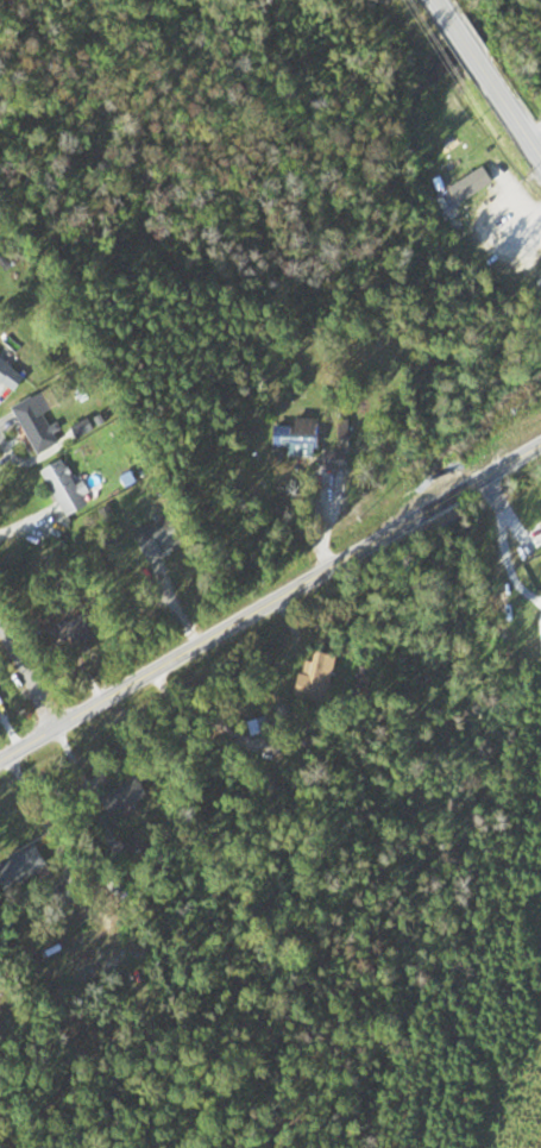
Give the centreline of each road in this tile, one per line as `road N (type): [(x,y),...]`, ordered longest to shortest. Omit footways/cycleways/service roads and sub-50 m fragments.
road 1 (residential): [(540,447),(0,762)]

